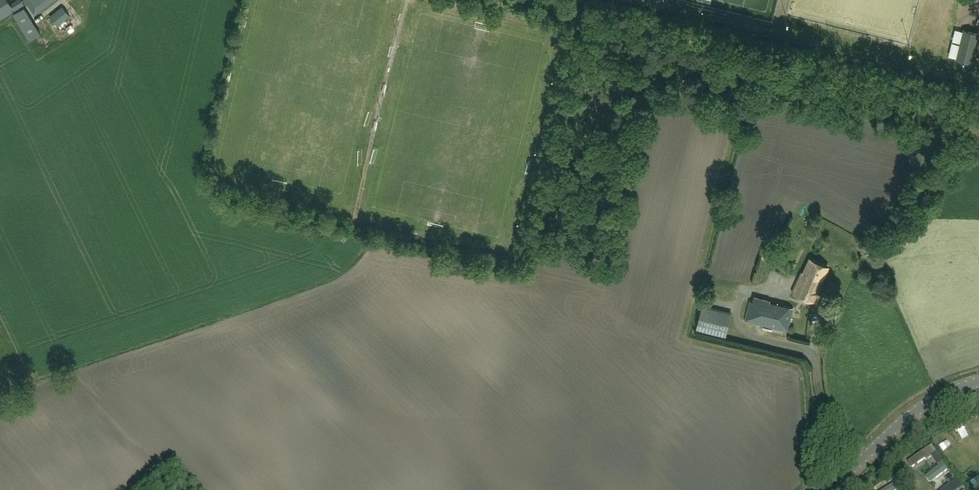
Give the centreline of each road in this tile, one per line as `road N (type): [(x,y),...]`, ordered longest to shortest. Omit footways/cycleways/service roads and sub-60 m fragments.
road 1 (unclassified): [(831,489),(930,402),(978,381)]

